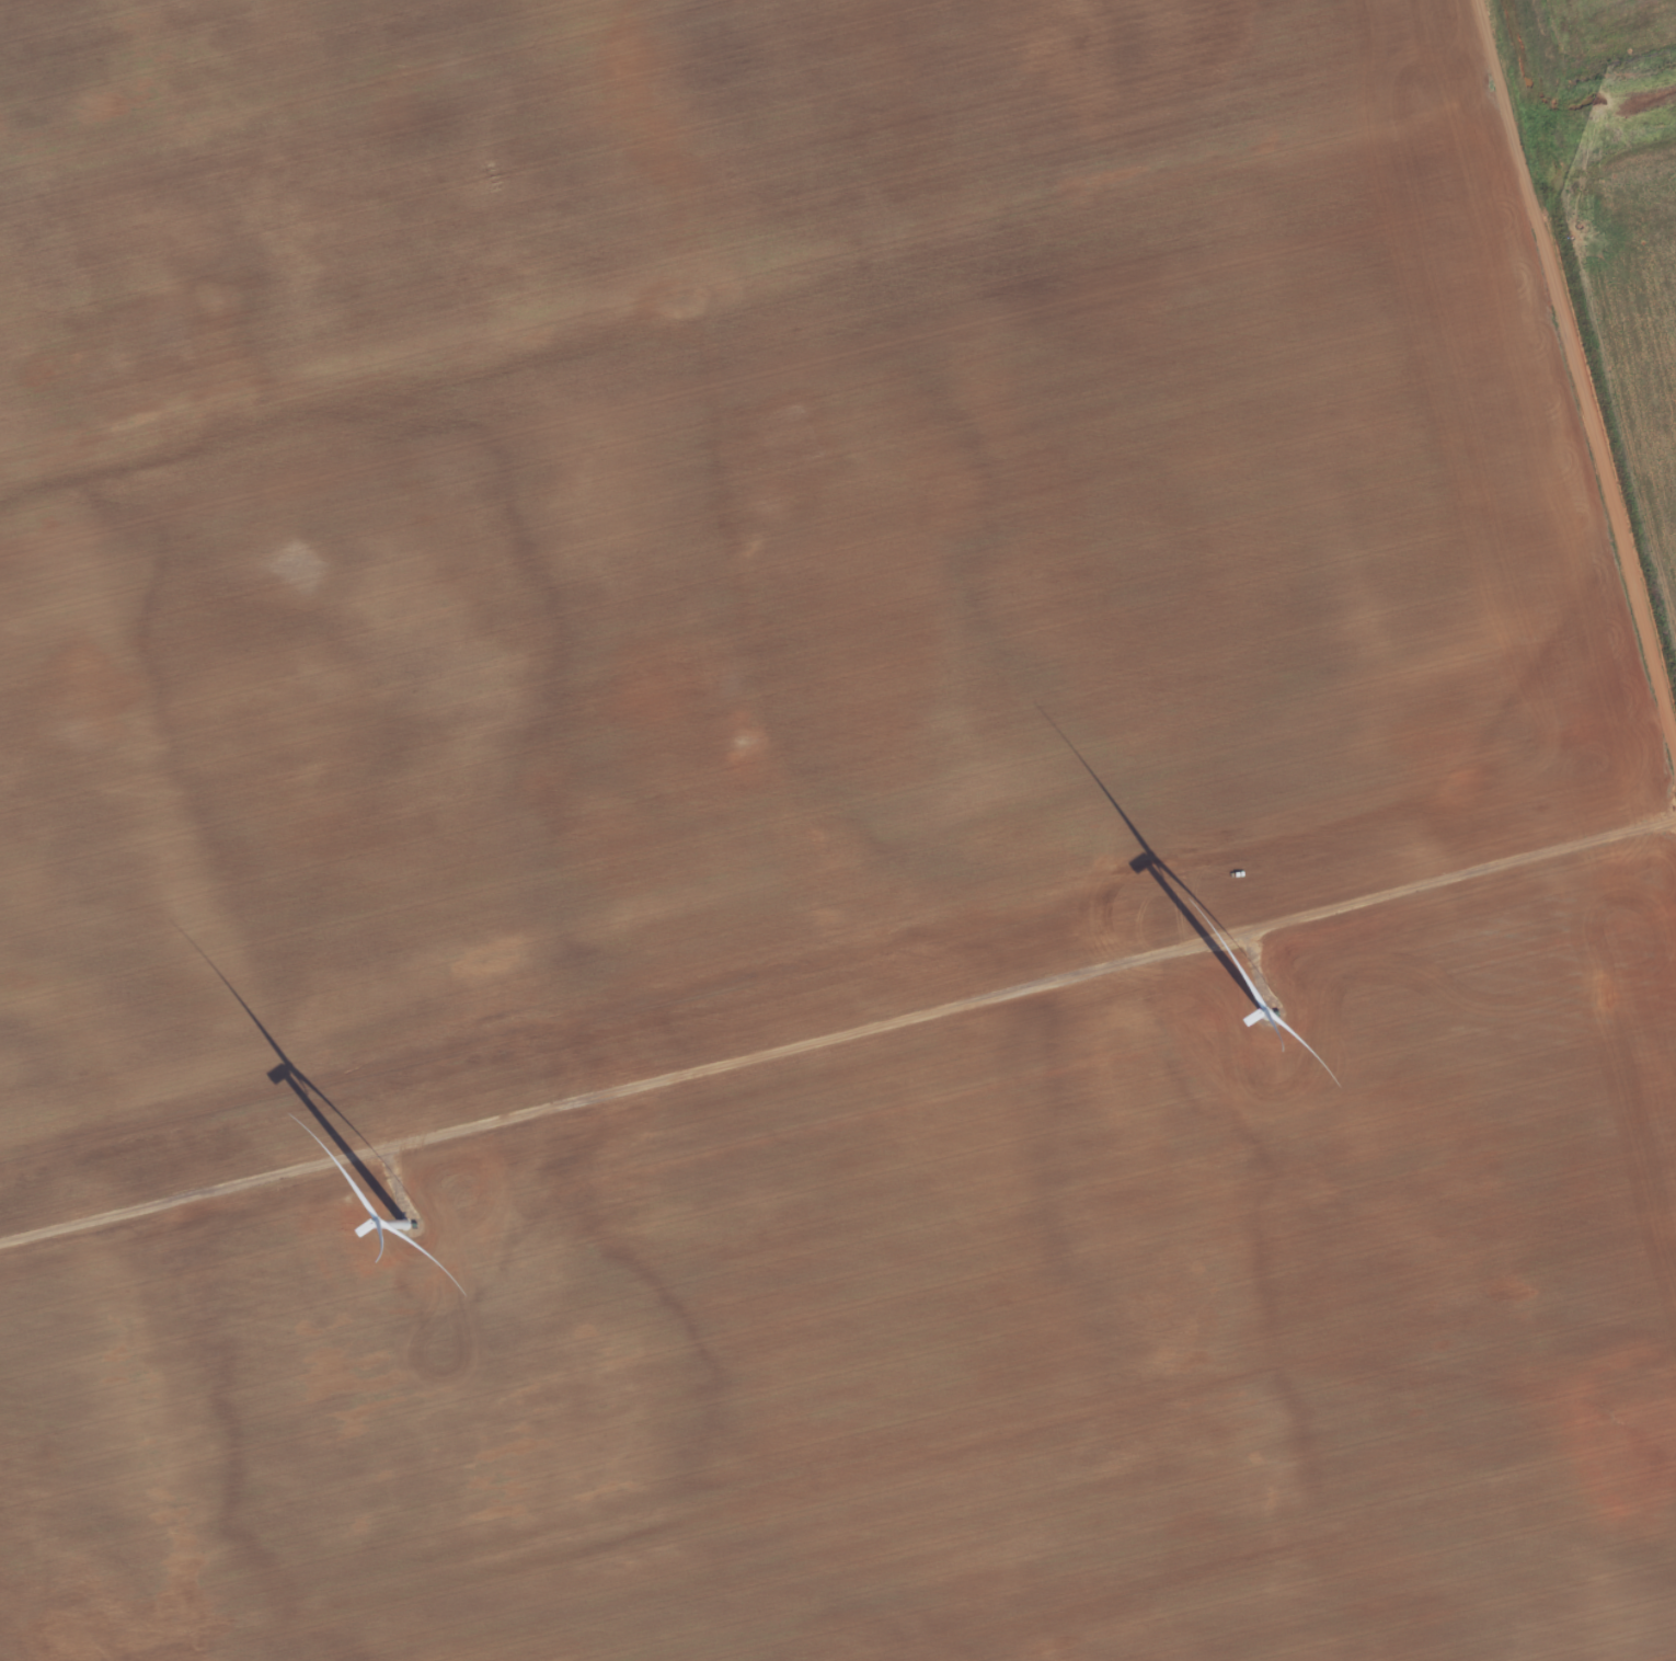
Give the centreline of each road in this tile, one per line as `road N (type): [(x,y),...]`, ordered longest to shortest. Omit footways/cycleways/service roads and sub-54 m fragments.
road 1 (residential): [(1675,710),(1490,0)]

